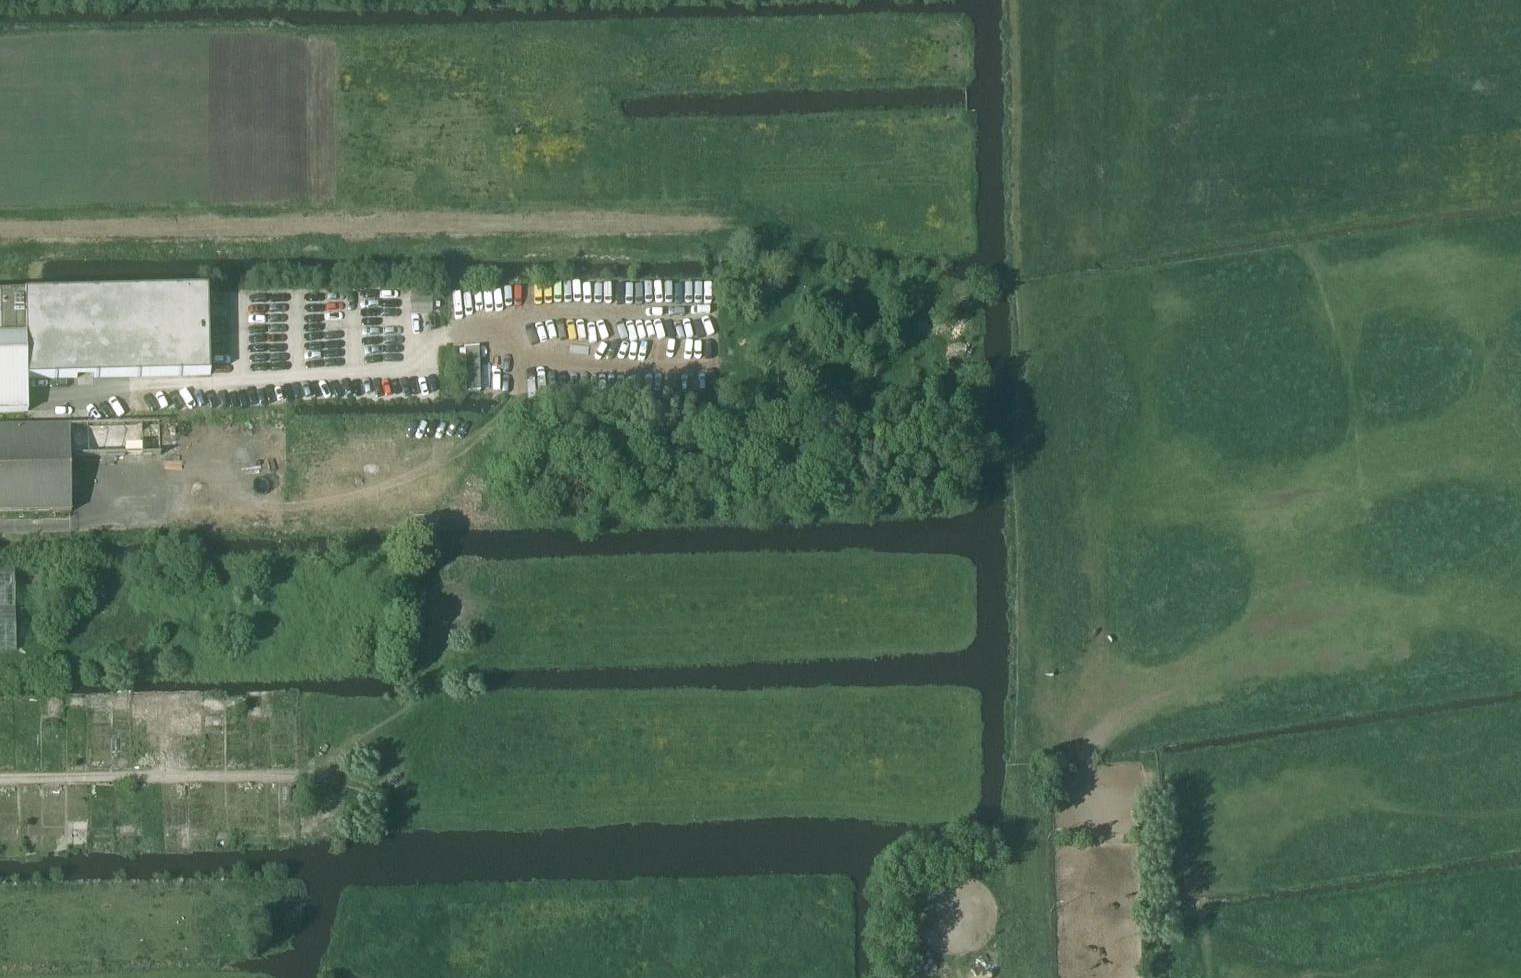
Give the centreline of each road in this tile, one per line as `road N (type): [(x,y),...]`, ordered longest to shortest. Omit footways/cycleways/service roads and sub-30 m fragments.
road 1 (track): [(0,225),(756,226)]

